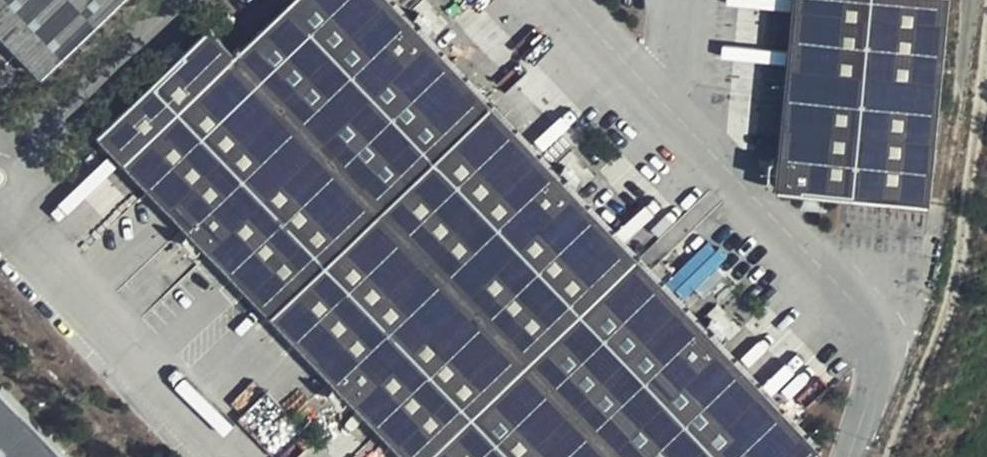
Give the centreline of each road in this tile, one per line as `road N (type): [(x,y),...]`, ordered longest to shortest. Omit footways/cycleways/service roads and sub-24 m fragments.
road 1 (unclassified): [(849,456),(877,354),(864,313),(561,0)]
road 2 (track): [(986,47),(955,272),(892,456)]
road 3 (unclassified): [(189,0),(0,177)]

